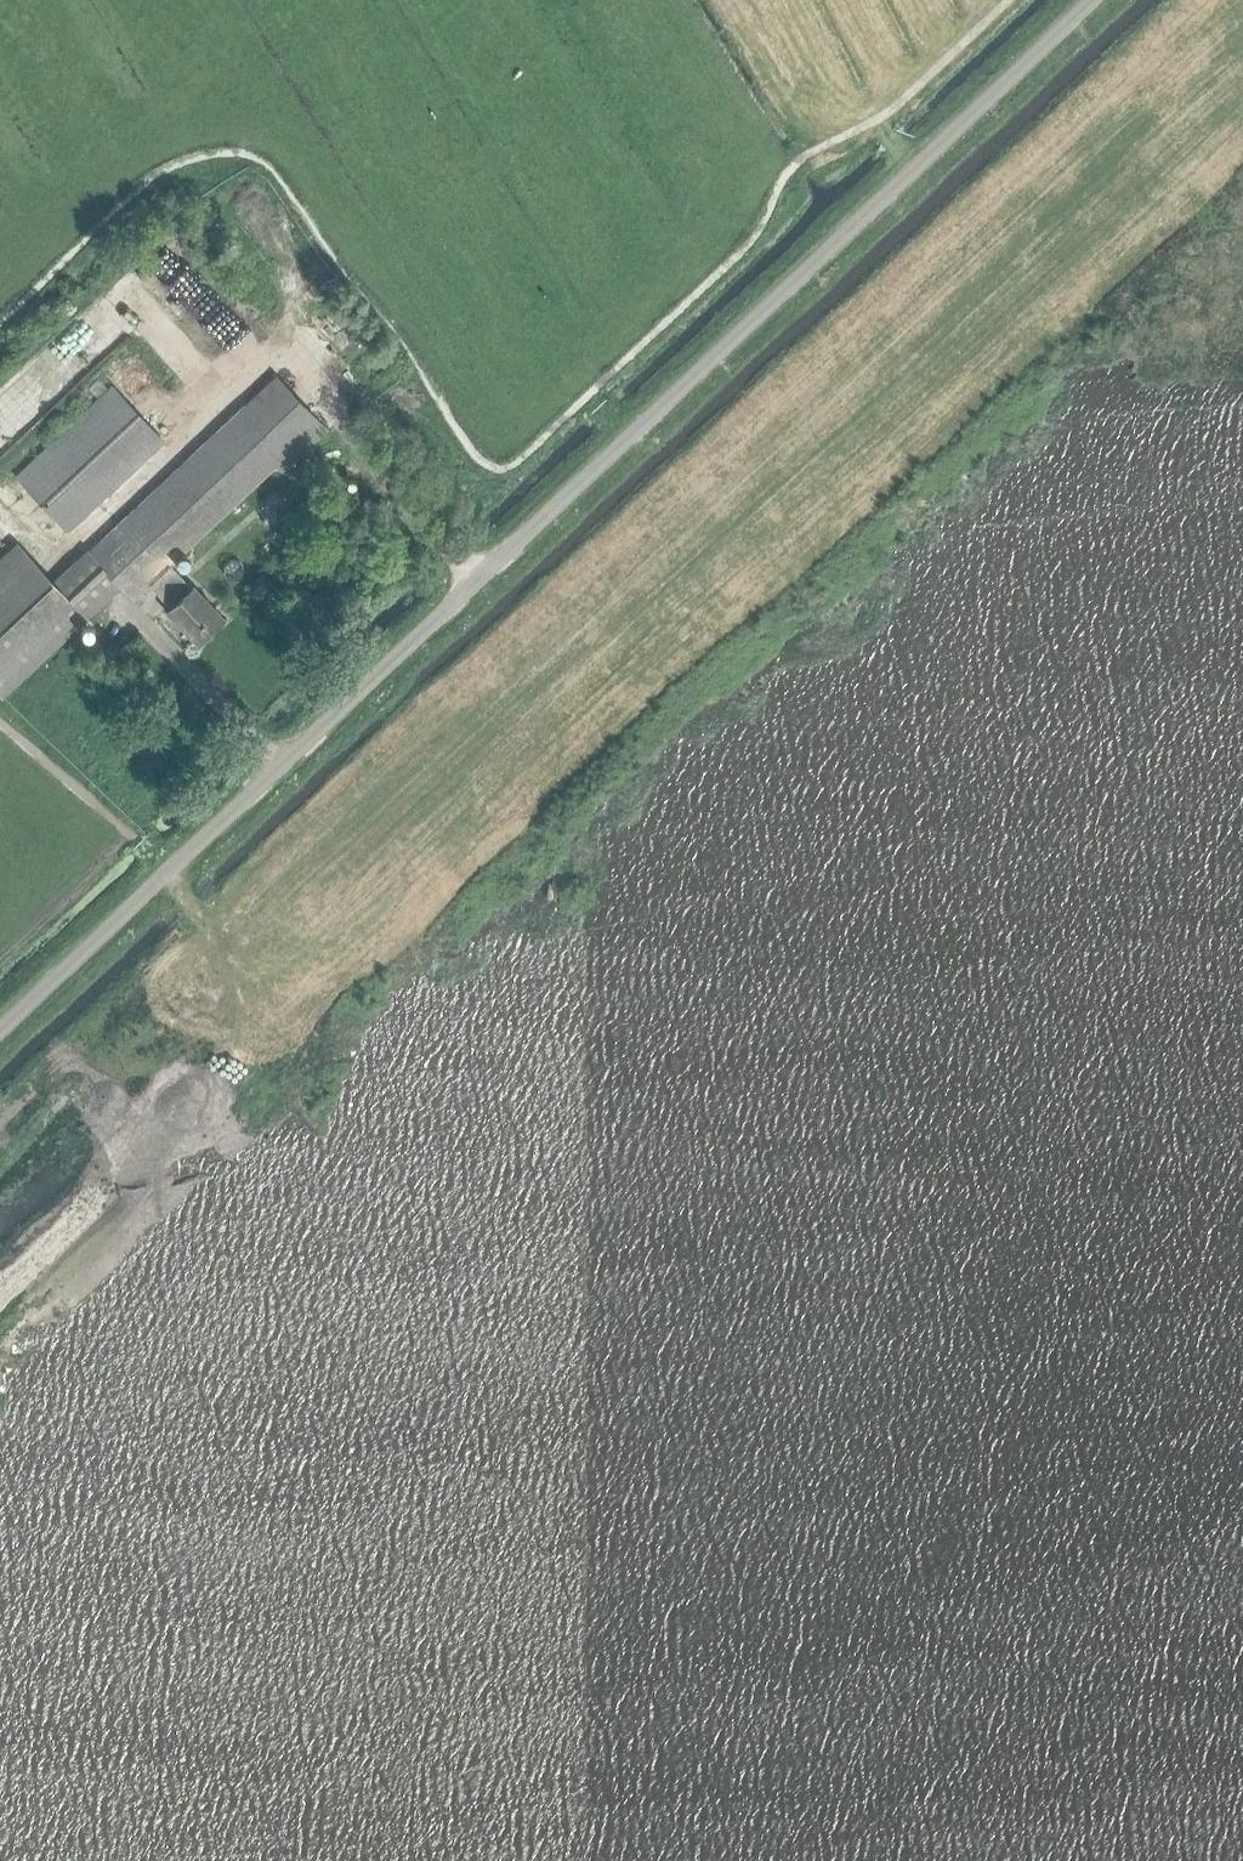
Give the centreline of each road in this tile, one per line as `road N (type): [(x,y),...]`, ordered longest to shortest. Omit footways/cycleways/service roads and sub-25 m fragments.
road 1 (unclassified): [(0,1030),(1093,0)]

